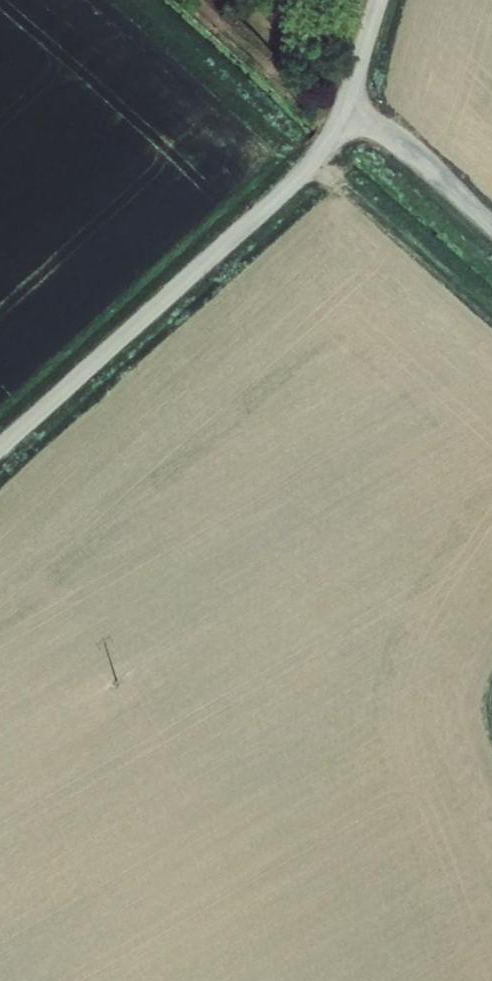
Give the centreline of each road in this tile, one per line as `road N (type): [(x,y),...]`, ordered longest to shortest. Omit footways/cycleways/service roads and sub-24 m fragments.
road 1 (unclassified): [(379,0),(341,115),(315,159),(0,450)]

